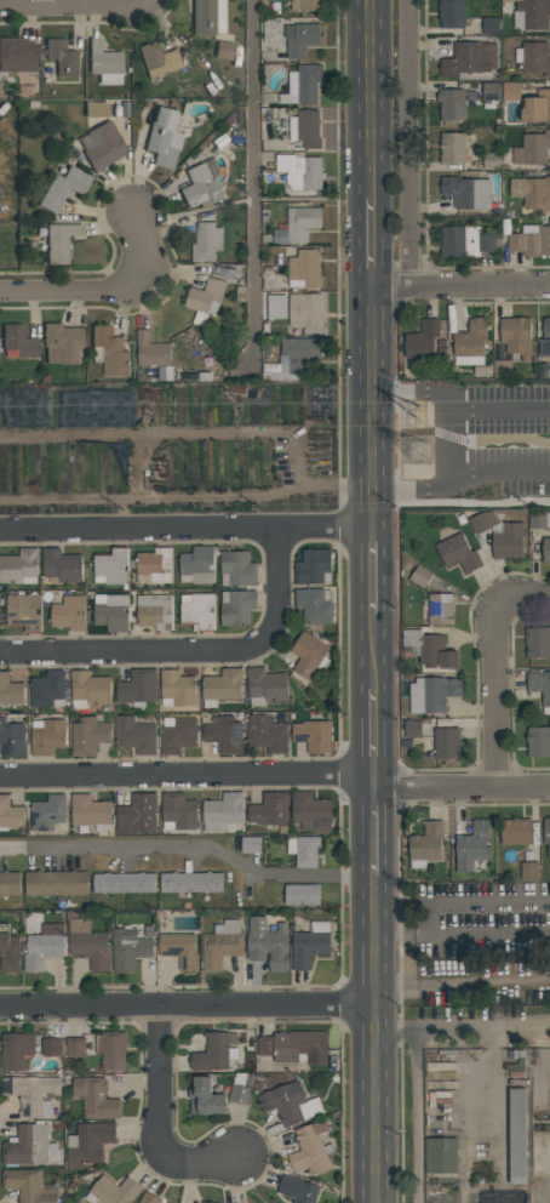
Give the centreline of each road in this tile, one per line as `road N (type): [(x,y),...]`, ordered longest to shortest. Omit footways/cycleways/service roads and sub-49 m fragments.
road 1 (residential): [(0,527),(280,530),(275,622),(236,652),(0,655)]
road 2 (residential): [(0,1007),(379,1004)]
road 3 (residential): [(0,776),(377,774)]
road 4 (secondary): [(377,879),(378,1202)]
road 5 (secondary): [(371,289),(371,529)]
road 6 (residential): [(494,783),(495,628),(509,603),(549,594)]
road 7 (residential): [(136,211),(144,283),(0,286)]
road 8 (residential): [(159,1008),(168,1147),(183,1157),(236,1162)]
road 9 (secondary): [(369,0),(372,198)]
road 10 (residential): [(371,289),(549,287)]
road 11 (residential): [(149,0),(0,5)]

